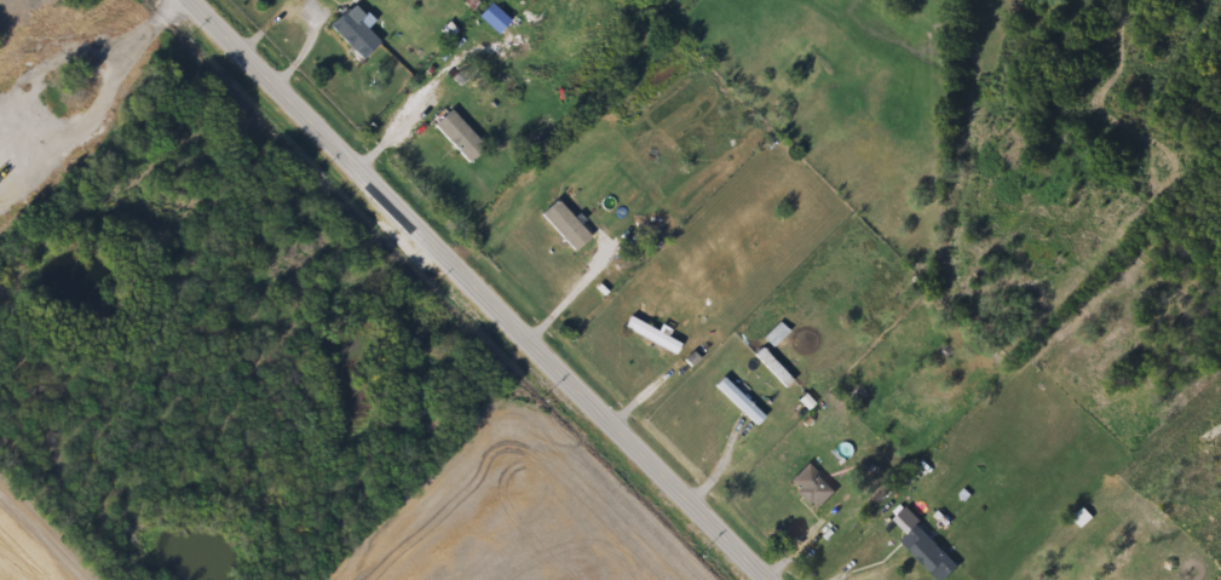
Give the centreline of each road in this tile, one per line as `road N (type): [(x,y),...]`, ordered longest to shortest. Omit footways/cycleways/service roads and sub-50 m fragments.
road 1 (secondary): [(190,0),(770,579)]

